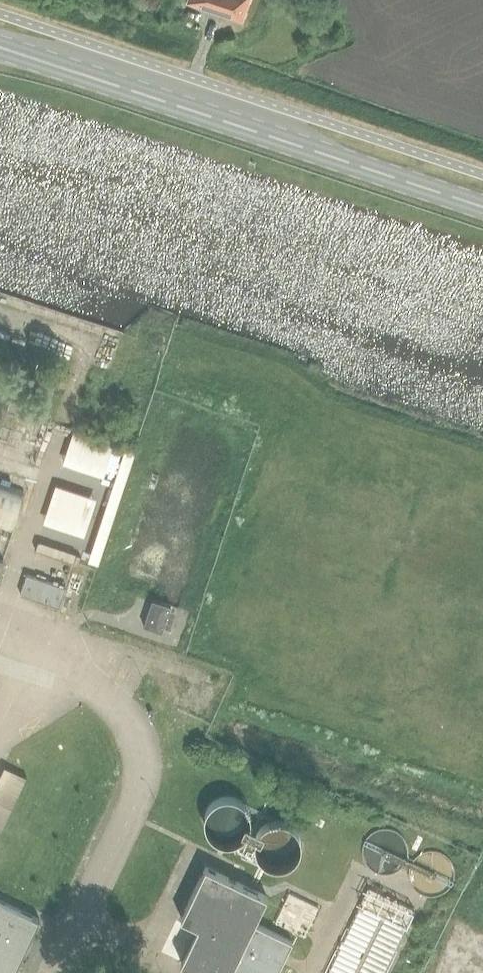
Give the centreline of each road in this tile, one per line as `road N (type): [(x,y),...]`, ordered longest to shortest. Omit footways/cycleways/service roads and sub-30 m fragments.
road 1 (secondary): [(482,210),(0,51)]

